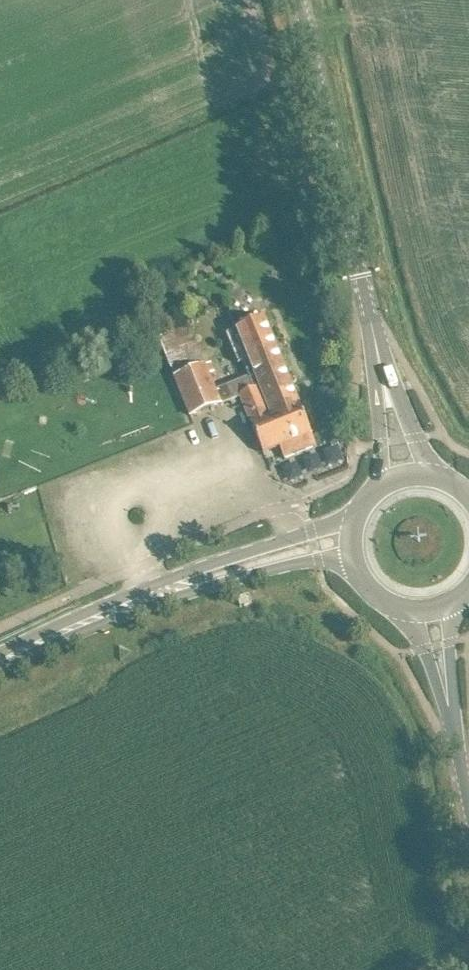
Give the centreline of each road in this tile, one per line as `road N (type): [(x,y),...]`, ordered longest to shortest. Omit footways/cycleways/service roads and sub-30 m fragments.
road 1 (secondary): [(362,514),(152,584),(0,651)]
road 2 (secondary): [(0,668),(223,582),(295,563),(357,566)]
road 3 (tertiary): [(375,345),(299,0)]
road 4 (tertiary): [(408,611),(462,763)]
road 5 (tertiary): [(462,763),(454,604)]
road 6 (tertiary): [(443,481),(375,345)]
road 7 (tertiary): [(375,345),(381,492)]

